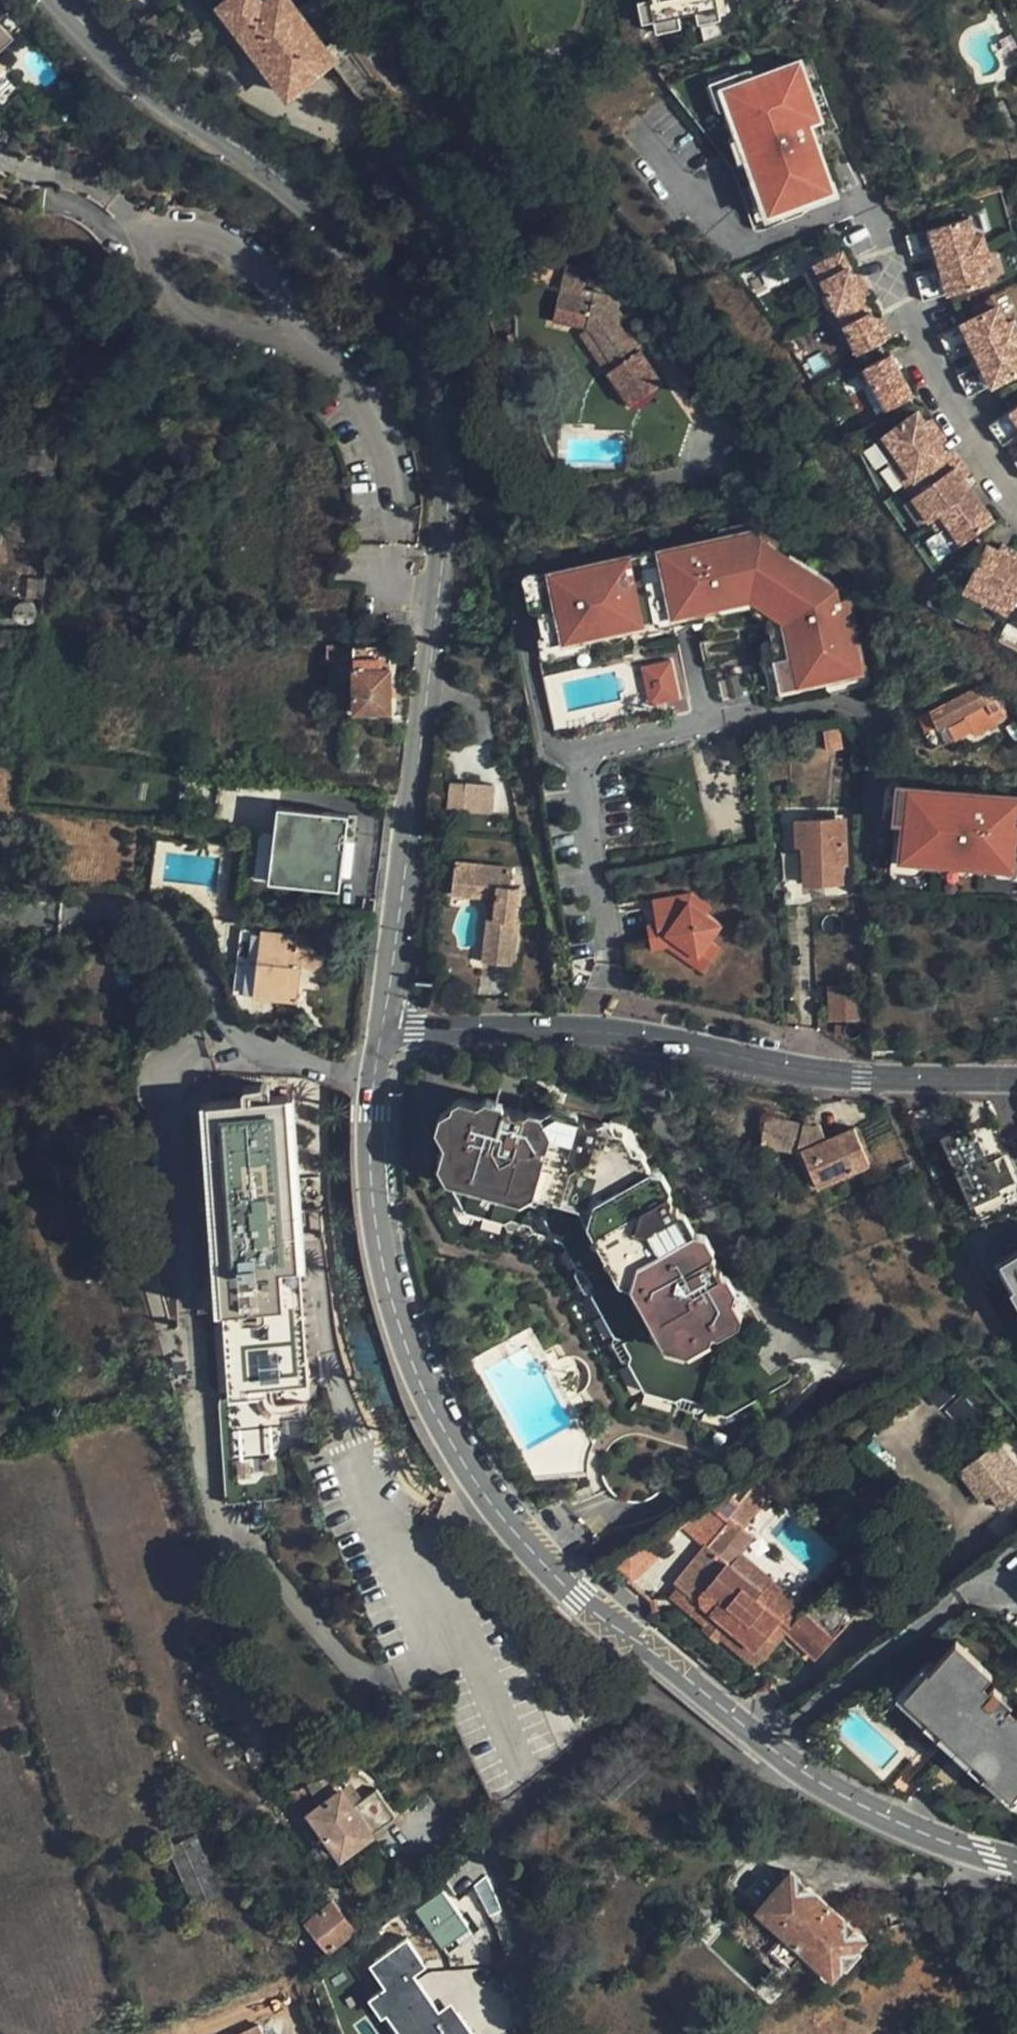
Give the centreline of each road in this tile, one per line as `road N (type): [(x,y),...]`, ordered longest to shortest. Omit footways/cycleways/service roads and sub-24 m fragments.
road 1 (secondary): [(791,1763),(546,1567),(462,1460),(390,1299),(373,1201),(374,1078)]
road 2 (secondary): [(436,601),(445,441),(417,345),(388,294),(307,202),(125,74),(58,0)]
road 3 (residential): [(382,1026),(609,1032),(827,1073),(1016,1079)]
road 4 (residential): [(791,1763),(755,1770),(674,1707),(654,1701),(629,1709),(511,1811),(496,1848),(538,2033)]
road 5 (secondary): [(382,1026),(436,601)]
road 6 (residential): [(374,1078),(254,1053),(217,1007),(181,919),(137,906),(60,915)]
road 7 (residential): [(436,601),(394,589),(393,485),(369,413),(332,362),(294,333)]
road 8 (secondary): [(1016,1862),(906,1826),(791,1763)]
road 9 (residential): [(139,236),(179,314),(250,338),(294,333)]
road 10 (residential): [(294,333),(255,264),(203,236),(139,236)]
road 11 (residential): [(139,236),(105,189),(40,173),(0,150)]

